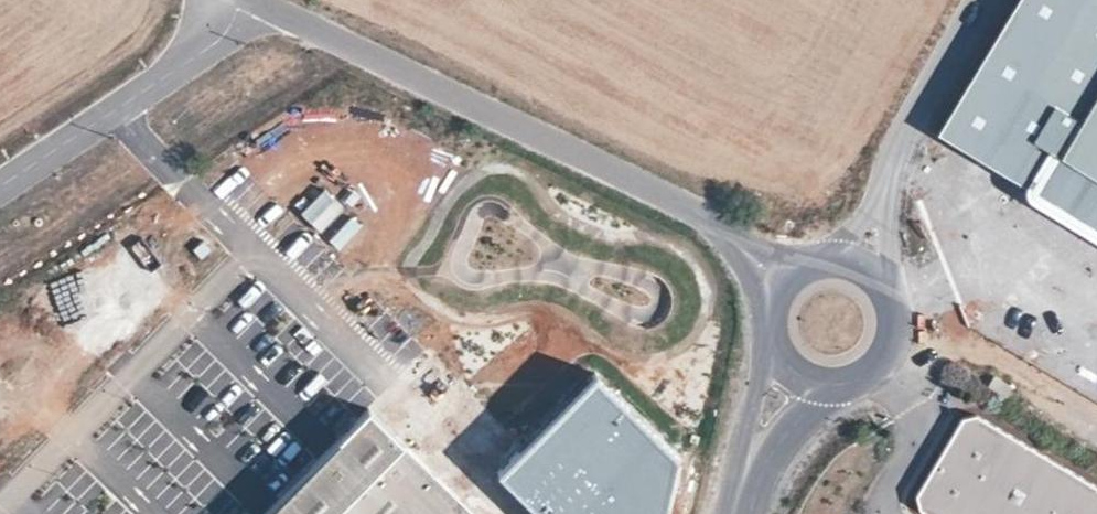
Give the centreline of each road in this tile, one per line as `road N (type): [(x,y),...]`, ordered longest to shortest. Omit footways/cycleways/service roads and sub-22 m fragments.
road 1 (tertiary): [(788,284),(699,213),(254,0)]
road 2 (unclassified): [(0,186),(212,44),(247,0)]
road 3 (tertiary): [(830,384),(860,379),(886,355),(895,316),(890,297),(878,280),(842,262),(822,263),(788,284)]
road 4 (tertiary): [(775,338),(741,447),(749,463)]

